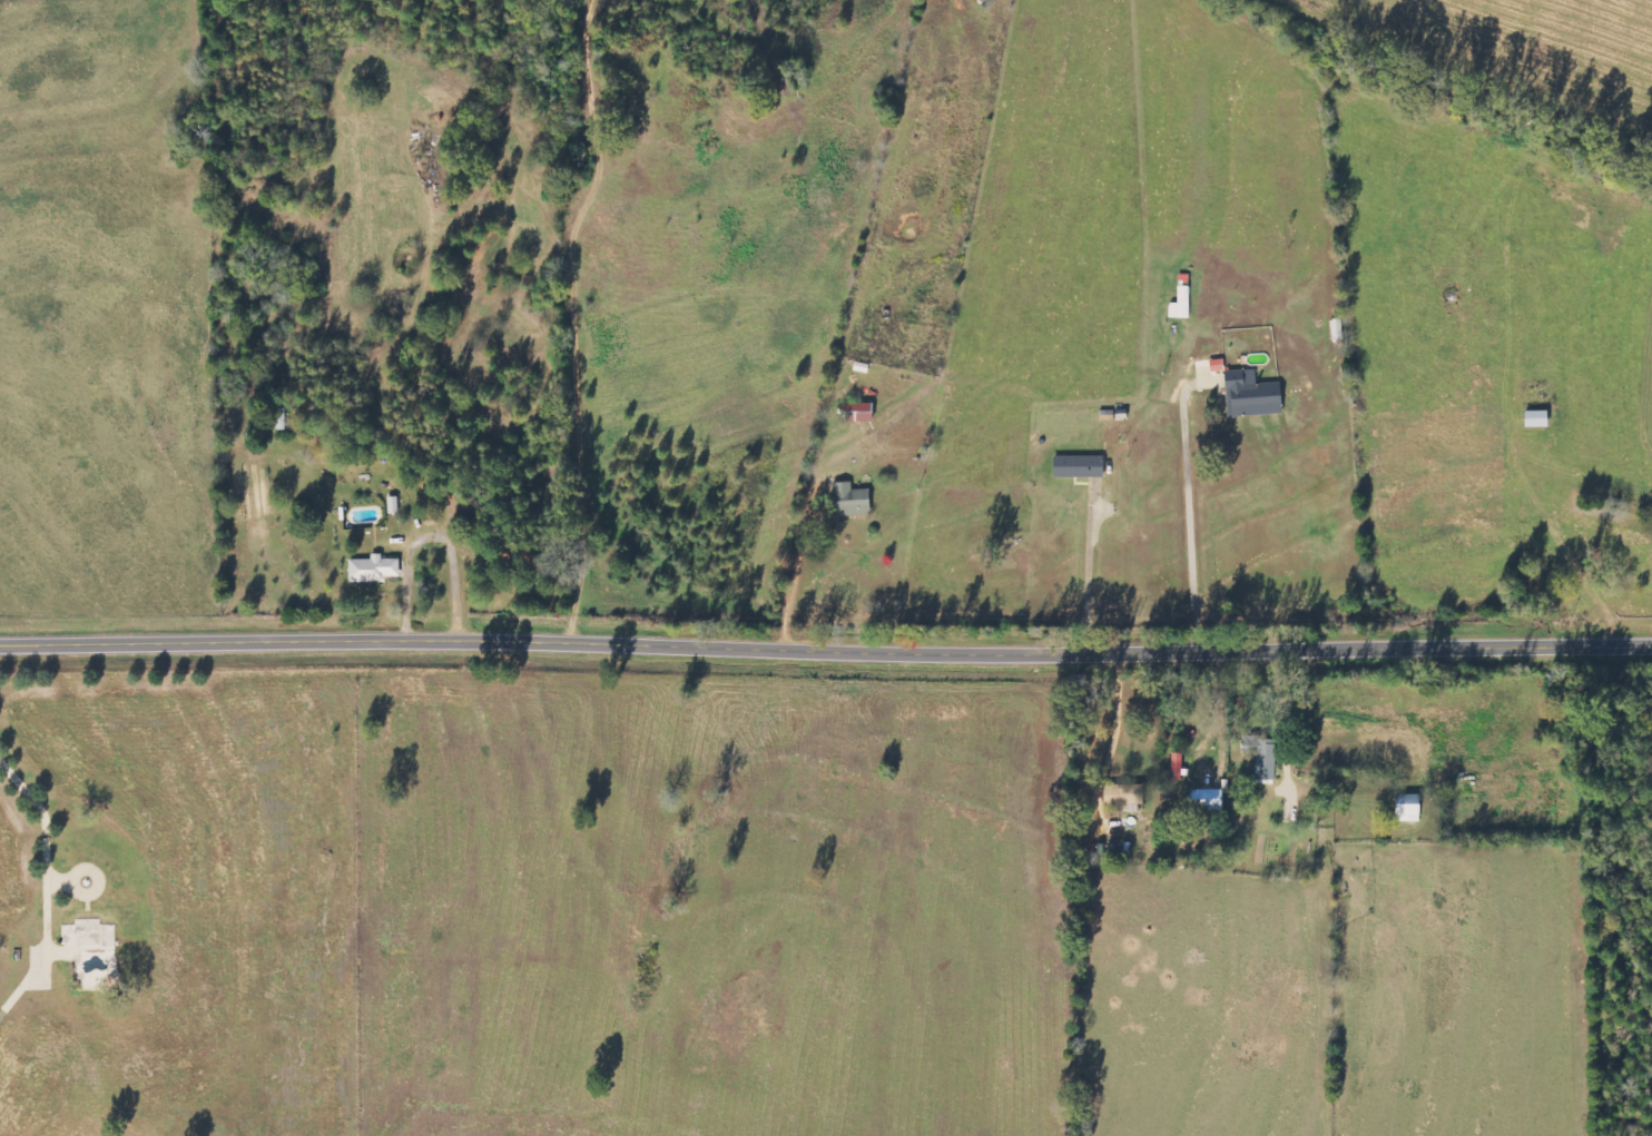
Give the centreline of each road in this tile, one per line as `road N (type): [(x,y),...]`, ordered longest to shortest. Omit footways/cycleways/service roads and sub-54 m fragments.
road 1 (tertiary): [(1651,646),(1001,654),(383,641),(0,645)]

